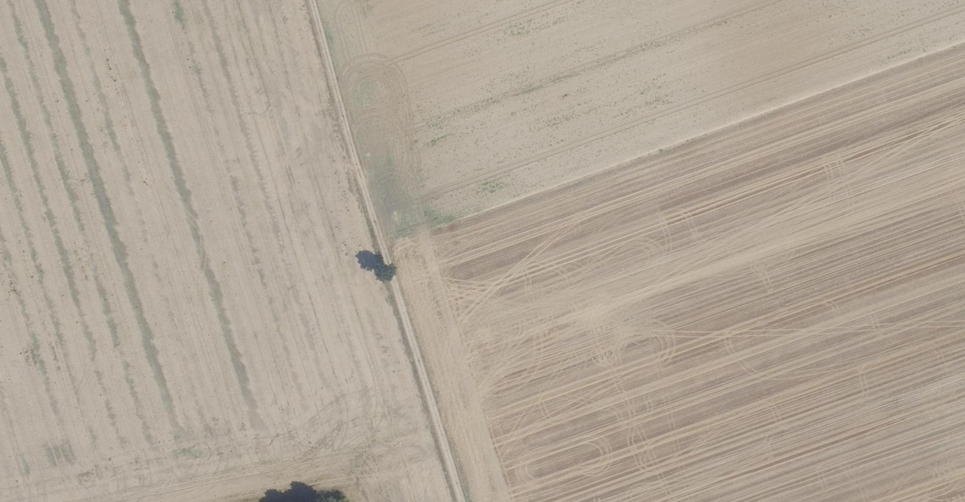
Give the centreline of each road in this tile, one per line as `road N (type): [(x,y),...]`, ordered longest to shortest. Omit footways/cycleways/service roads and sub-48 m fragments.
road 1 (track): [(319,0),(463,501)]

